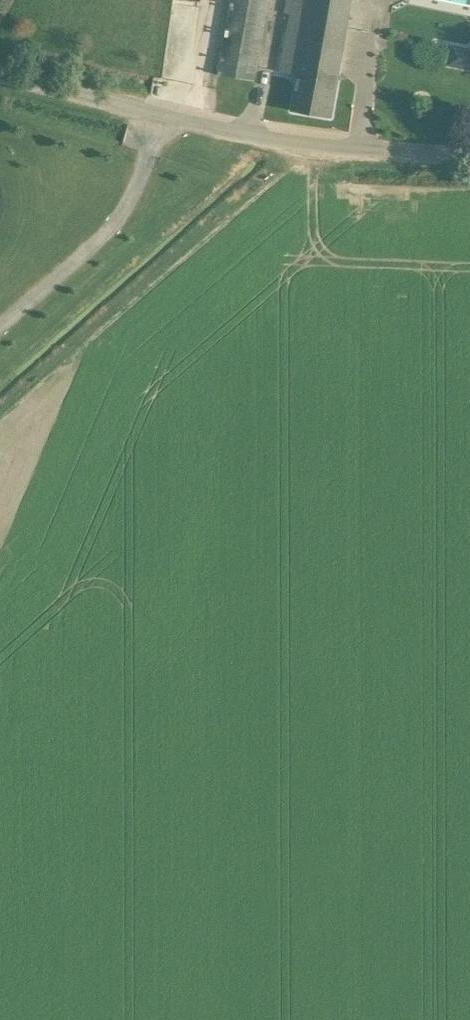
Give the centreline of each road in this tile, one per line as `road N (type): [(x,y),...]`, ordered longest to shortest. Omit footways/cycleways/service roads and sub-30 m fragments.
road 1 (unclassified): [(469,153),(212,128),(0,71)]

